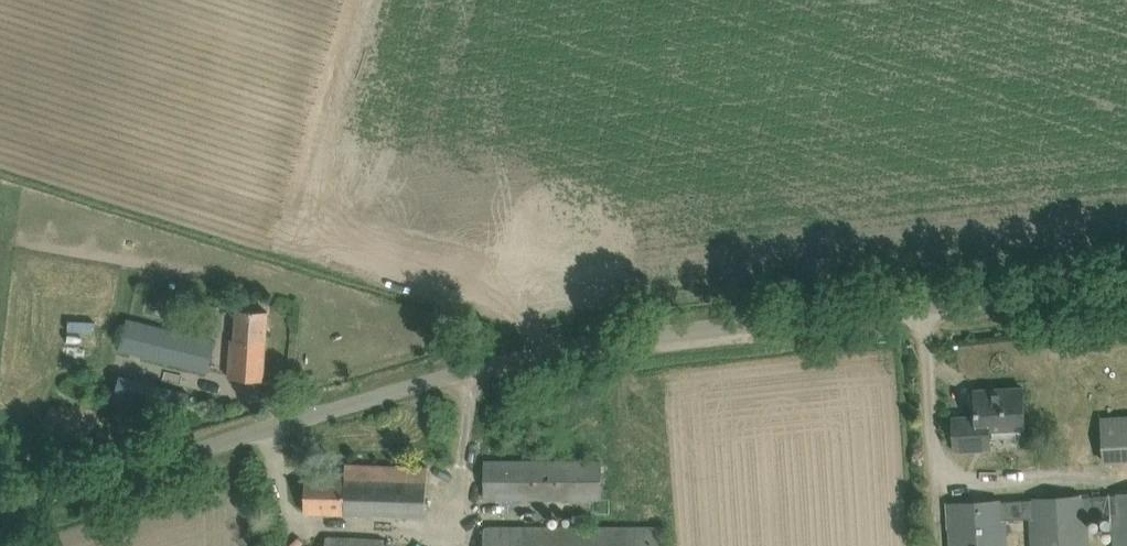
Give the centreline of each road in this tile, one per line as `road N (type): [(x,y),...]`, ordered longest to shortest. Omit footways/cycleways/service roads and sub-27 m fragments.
road 1 (unclassified): [(1126,297),(558,355),(0,519)]

